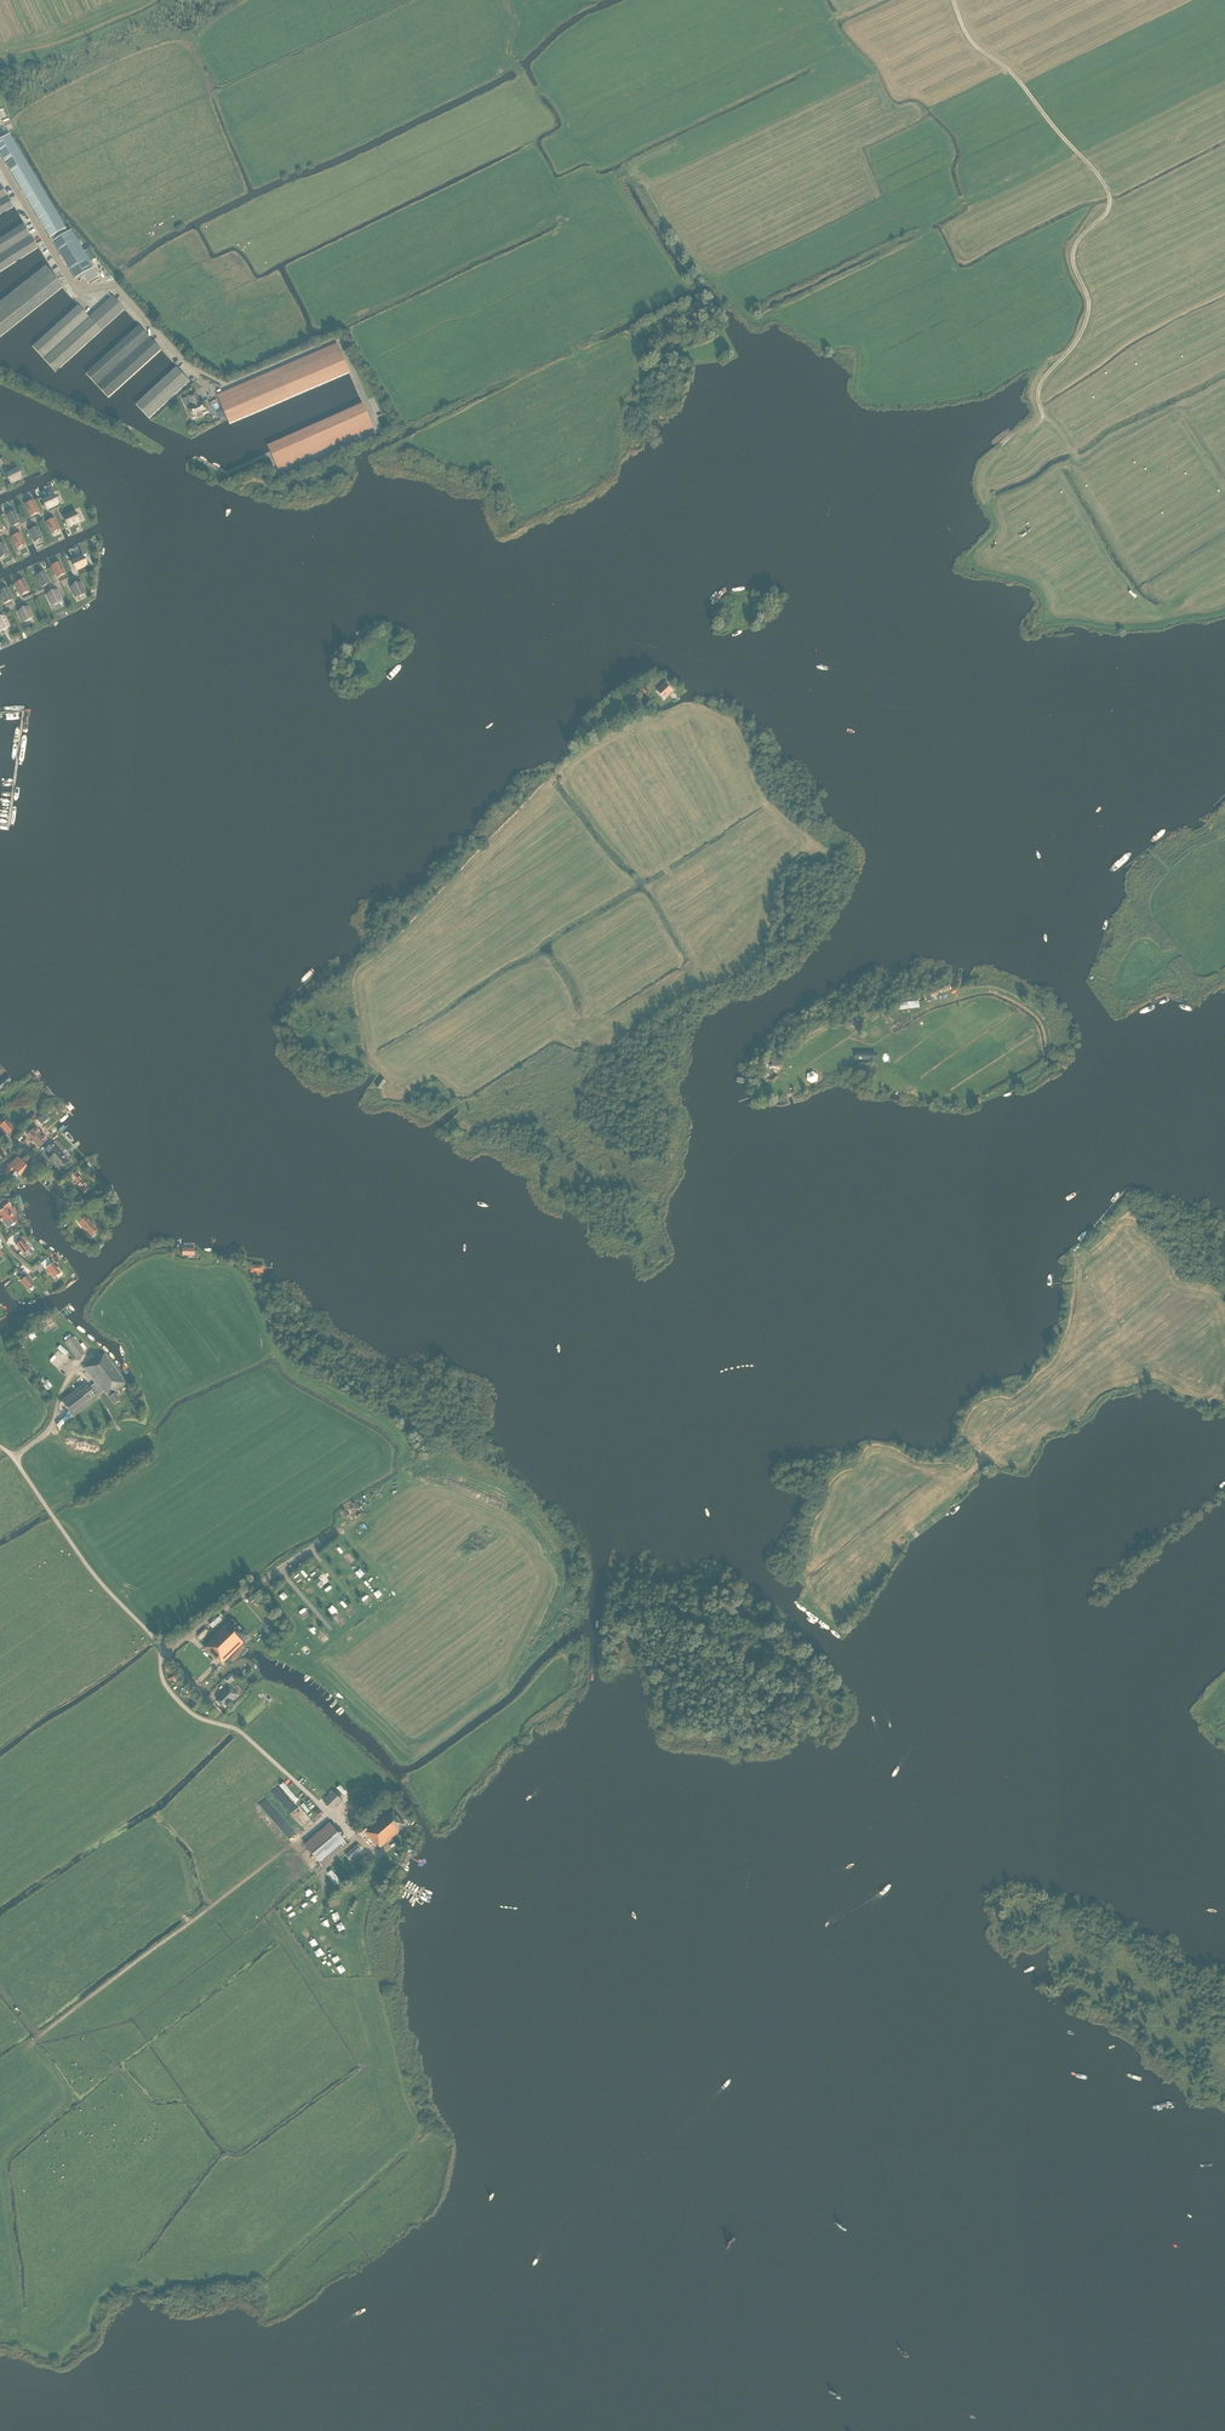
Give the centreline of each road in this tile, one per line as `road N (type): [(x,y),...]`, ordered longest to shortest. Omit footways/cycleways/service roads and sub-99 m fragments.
road 1 (unclassified): [(279,475),(378,429),(341,341),(227,385),(191,368),(116,286),(73,286),(0,162)]
road 2 (track): [(953,0),(972,42),(1018,79),(1109,197),(1107,212),(1074,250),(1089,302),(1082,330),(1040,385),(1041,419),(1016,442)]
road 3 (unclassified): [(326,1809),(240,1731),(197,1717),(178,1701),(164,1683),(153,1638),(97,1579),(0,1447)]
road 4 (track): [(329,1813),(34,2041)]

